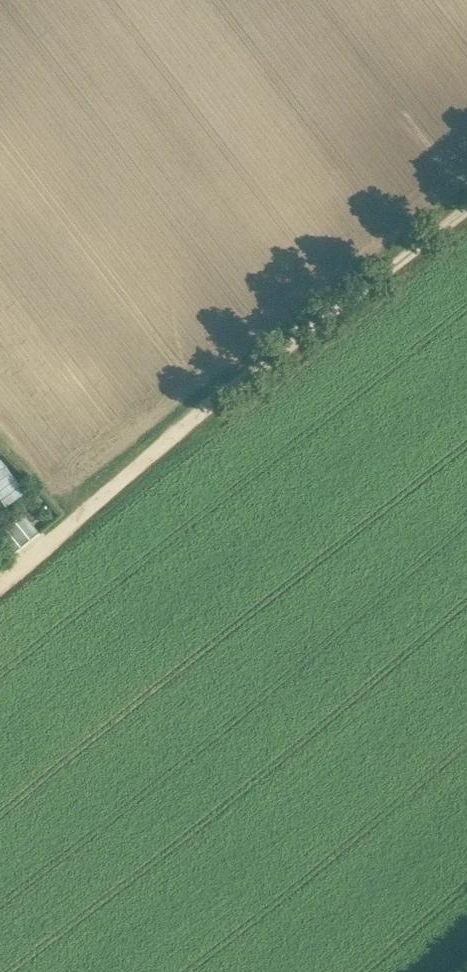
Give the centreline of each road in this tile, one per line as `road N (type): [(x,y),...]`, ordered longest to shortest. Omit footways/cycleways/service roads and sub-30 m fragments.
road 1 (track): [(466,208),(0,583)]

